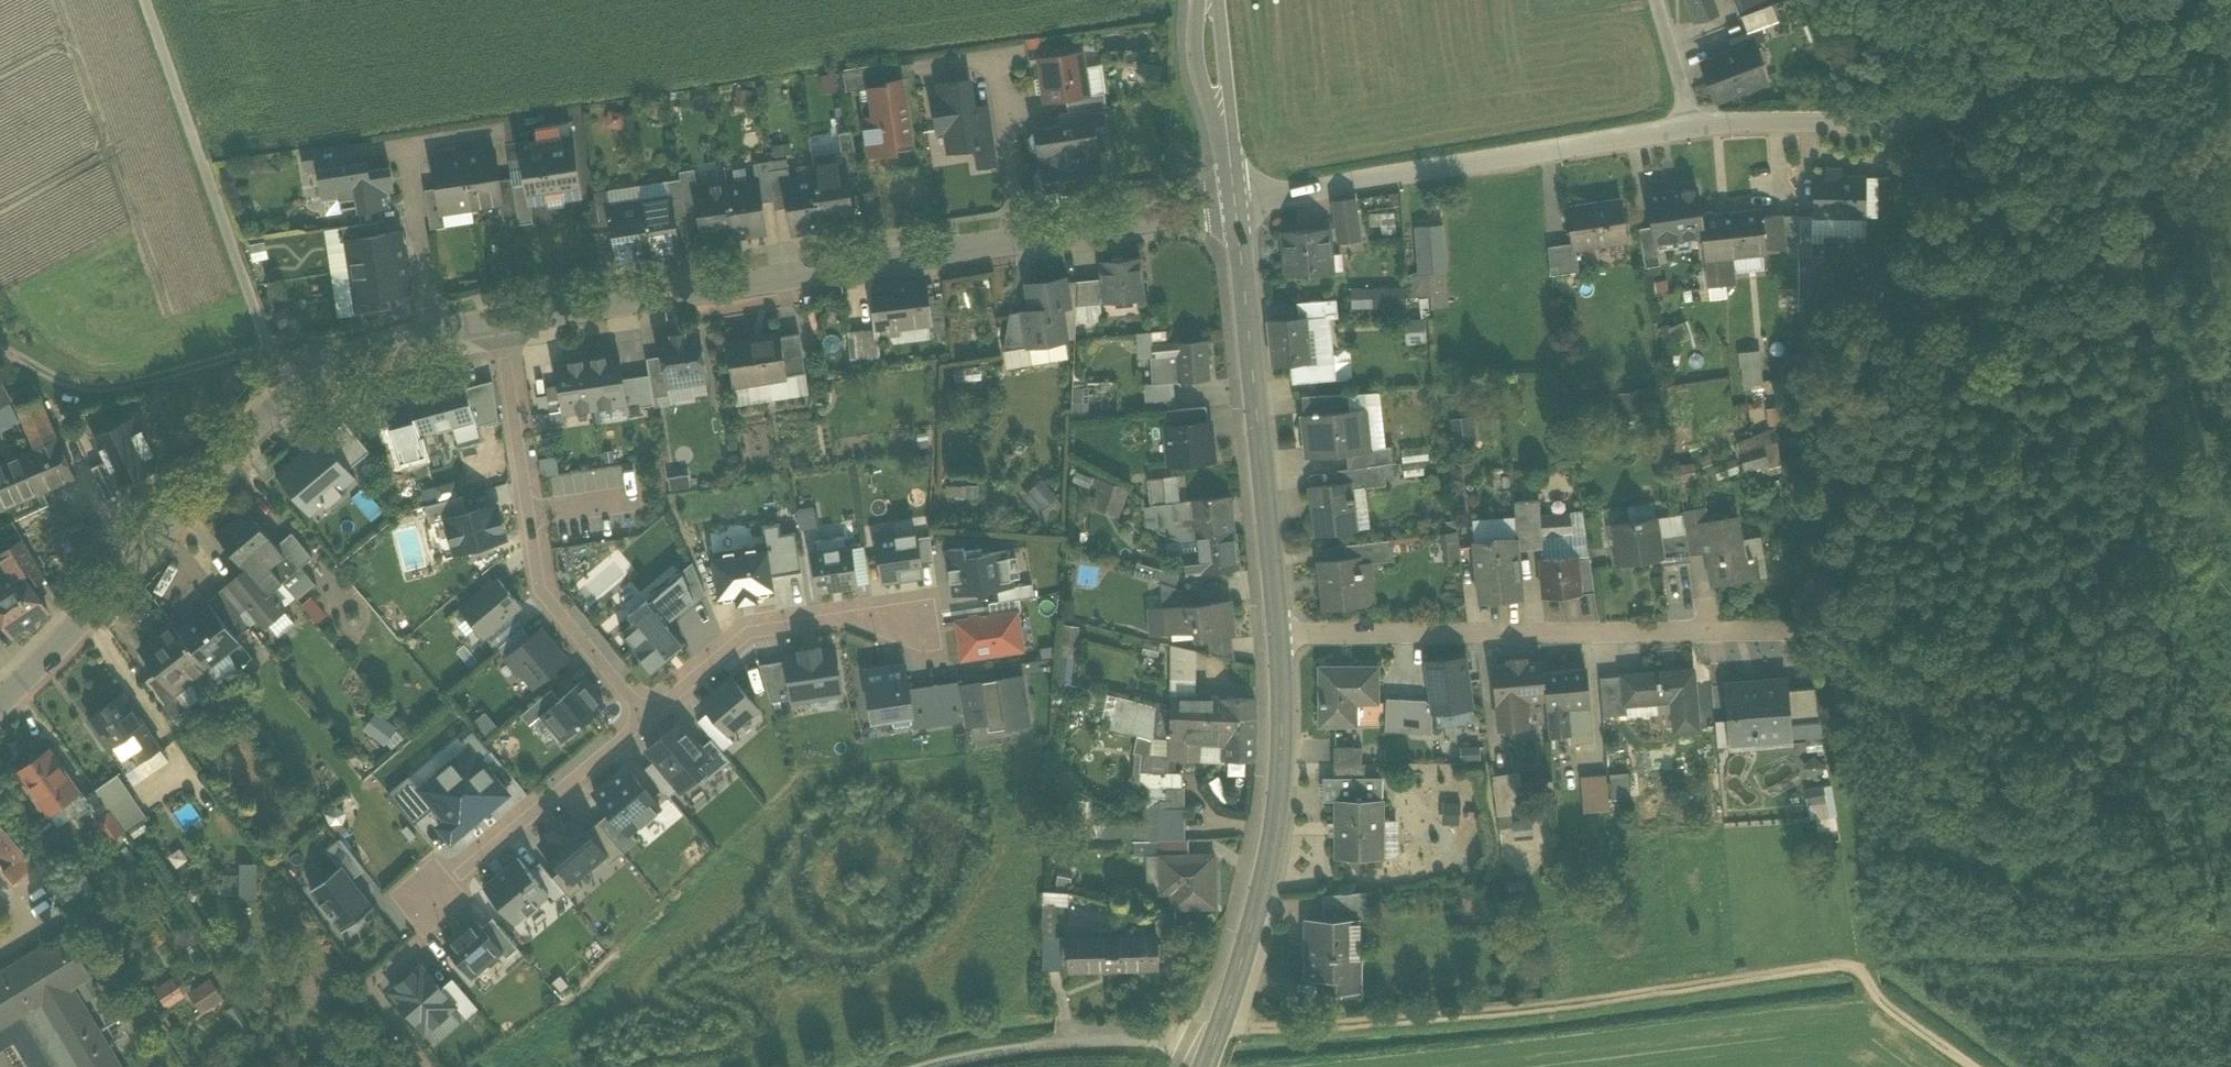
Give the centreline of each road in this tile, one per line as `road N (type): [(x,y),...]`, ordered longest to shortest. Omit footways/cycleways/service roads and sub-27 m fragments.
road 1 (track): [(910,1066),(953,1052),(1535,1007),(1845,967),(1980,1066)]
road 2 (residential): [(504,323),(358,353),(287,393),(0,704)]
road 3 (residential): [(1689,124),(1906,120),(2051,94),(2178,48),(2230,17)]
road 4 (residential): [(1279,633),(1804,631)]
road 5 (residential): [(1022,238),(504,323)]
road 6 (residential): [(1235,203),(1689,124)]
road 7 (tertiary): [(1204,1066),(1258,908),(1275,827),(1279,633)]
road 8 (tertiary): [(1279,633),(1235,203)]
road 9 (residential): [(504,323),(542,587),(644,714)]
road 10 (track): [(144,0),(287,393)]
road 11 (residential): [(929,604),(761,626),(644,714)]
road 12 (residential): [(644,714),(431,896)]
road 13 (residential): [(1022,238),(994,53),(931,62)]
road 14 (residential): [(1235,203),(1022,238)]
road 15 (tertiary): [(1235,203),(1207,0)]
road 16 (residential): [(1689,124),(1654,0)]

